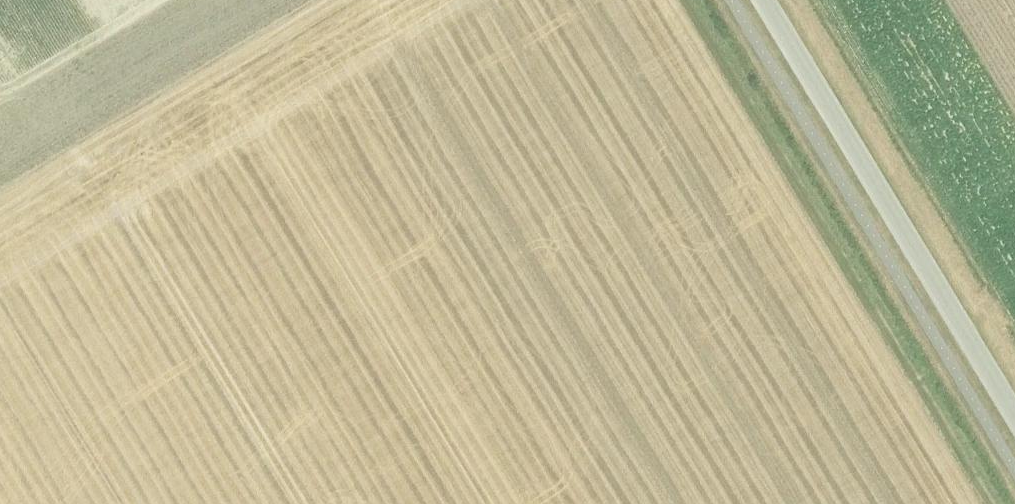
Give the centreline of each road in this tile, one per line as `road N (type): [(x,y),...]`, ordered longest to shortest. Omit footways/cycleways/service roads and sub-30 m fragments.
road 1 (tertiary): [(1014,413),(765,0)]

